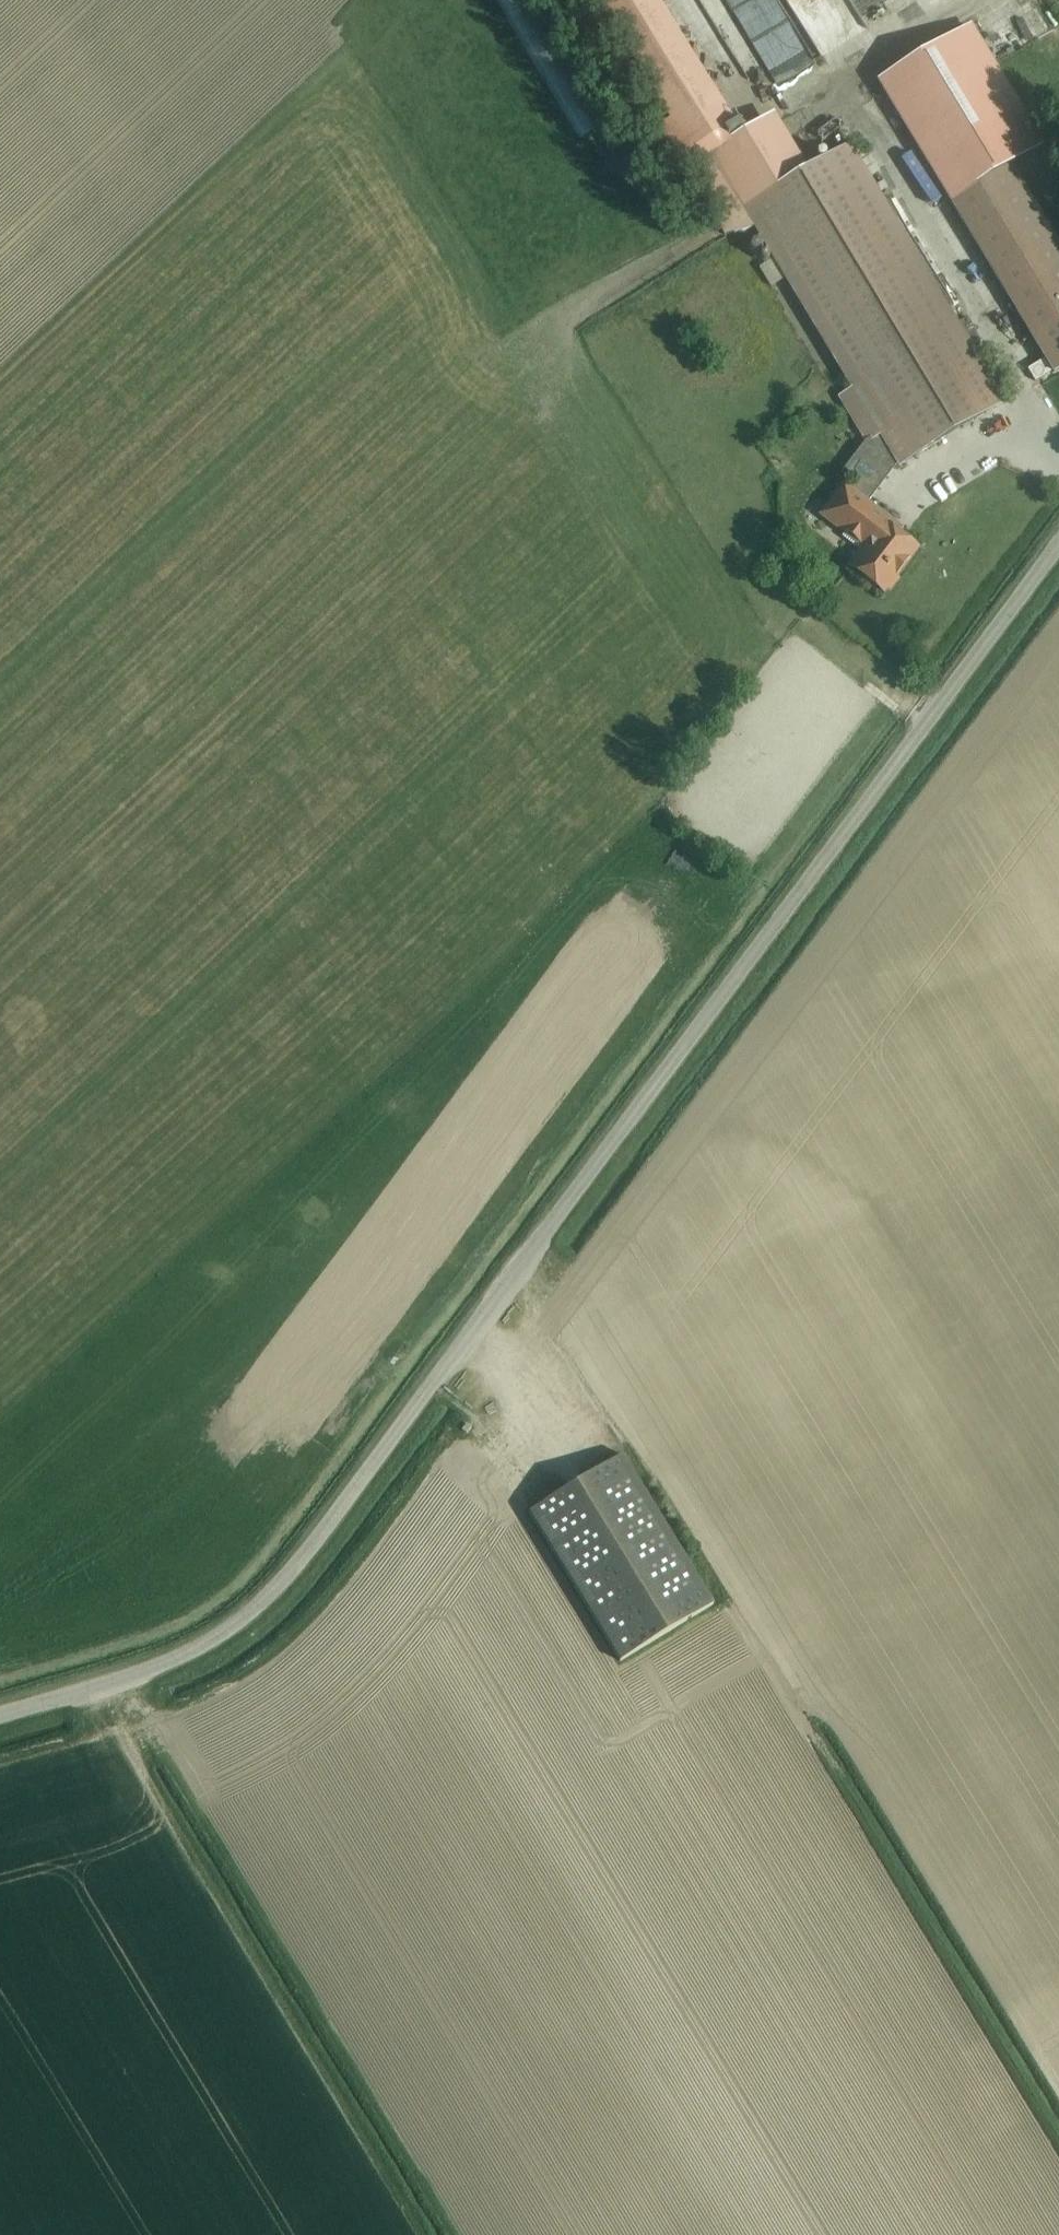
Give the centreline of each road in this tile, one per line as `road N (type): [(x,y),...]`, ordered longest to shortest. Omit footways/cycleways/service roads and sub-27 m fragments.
road 1 (unclassified): [(0,1714),(195,1649),(295,1565),(1058,548)]

